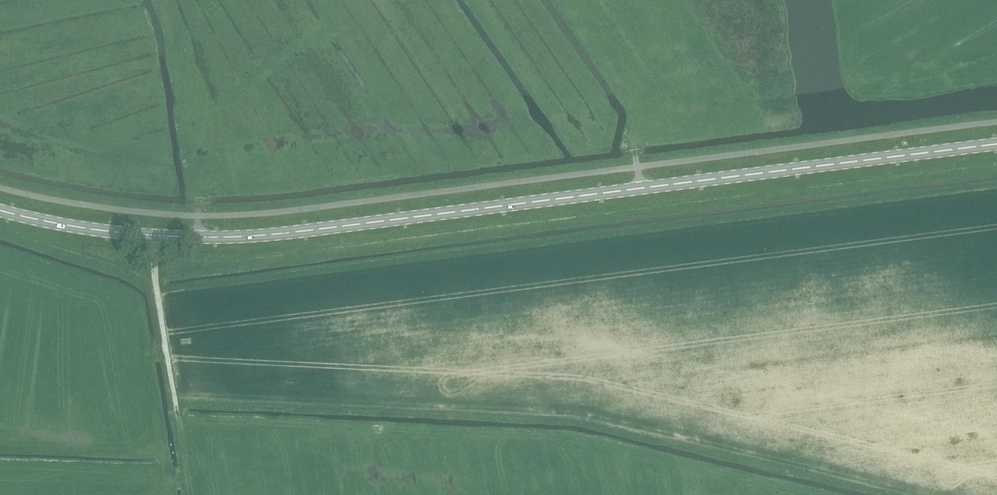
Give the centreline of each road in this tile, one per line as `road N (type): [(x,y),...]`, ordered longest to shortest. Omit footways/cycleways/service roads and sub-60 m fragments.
road 1 (secondary): [(0,213),(145,238),(247,238),(996,144)]

